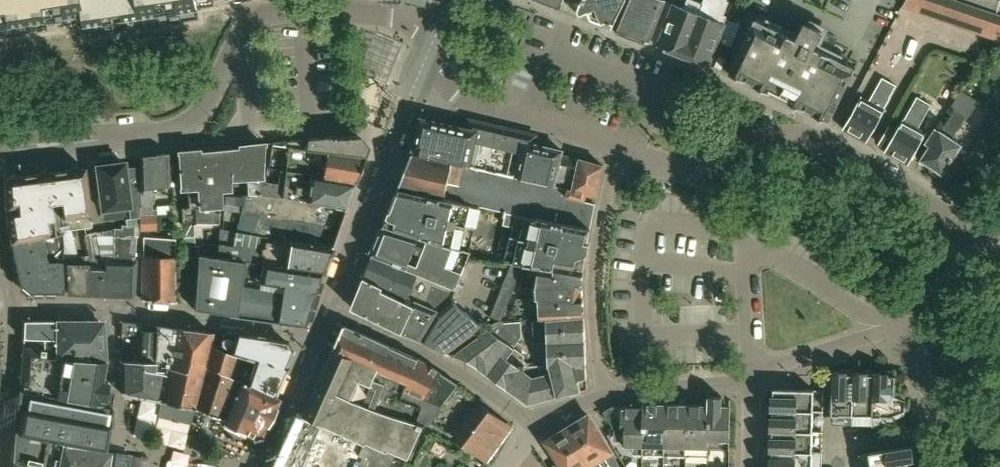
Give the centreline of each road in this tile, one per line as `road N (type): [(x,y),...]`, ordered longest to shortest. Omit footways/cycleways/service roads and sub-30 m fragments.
road 1 (residential): [(0,150),(178,130),(215,93),(248,22),(267,15),(295,10),(406,21),(433,41)]
road 2 (residential): [(983,242),(811,141),(775,138),(687,165),(618,147)]
road 3 (residential): [(888,327),(745,240),(752,376)]
road 4 (residential): [(604,396),(593,287),(618,147)]
road 5 (residential): [(618,147),(463,100),(428,53)]
road 6 (residential): [(999,445),(949,415),(932,393),(909,317)]
road 7 (residential): [(604,396),(752,376)]
road 8 (residential): [(752,376),(888,327)]
road 9 (residential): [(604,396),(536,424),(502,466)]

